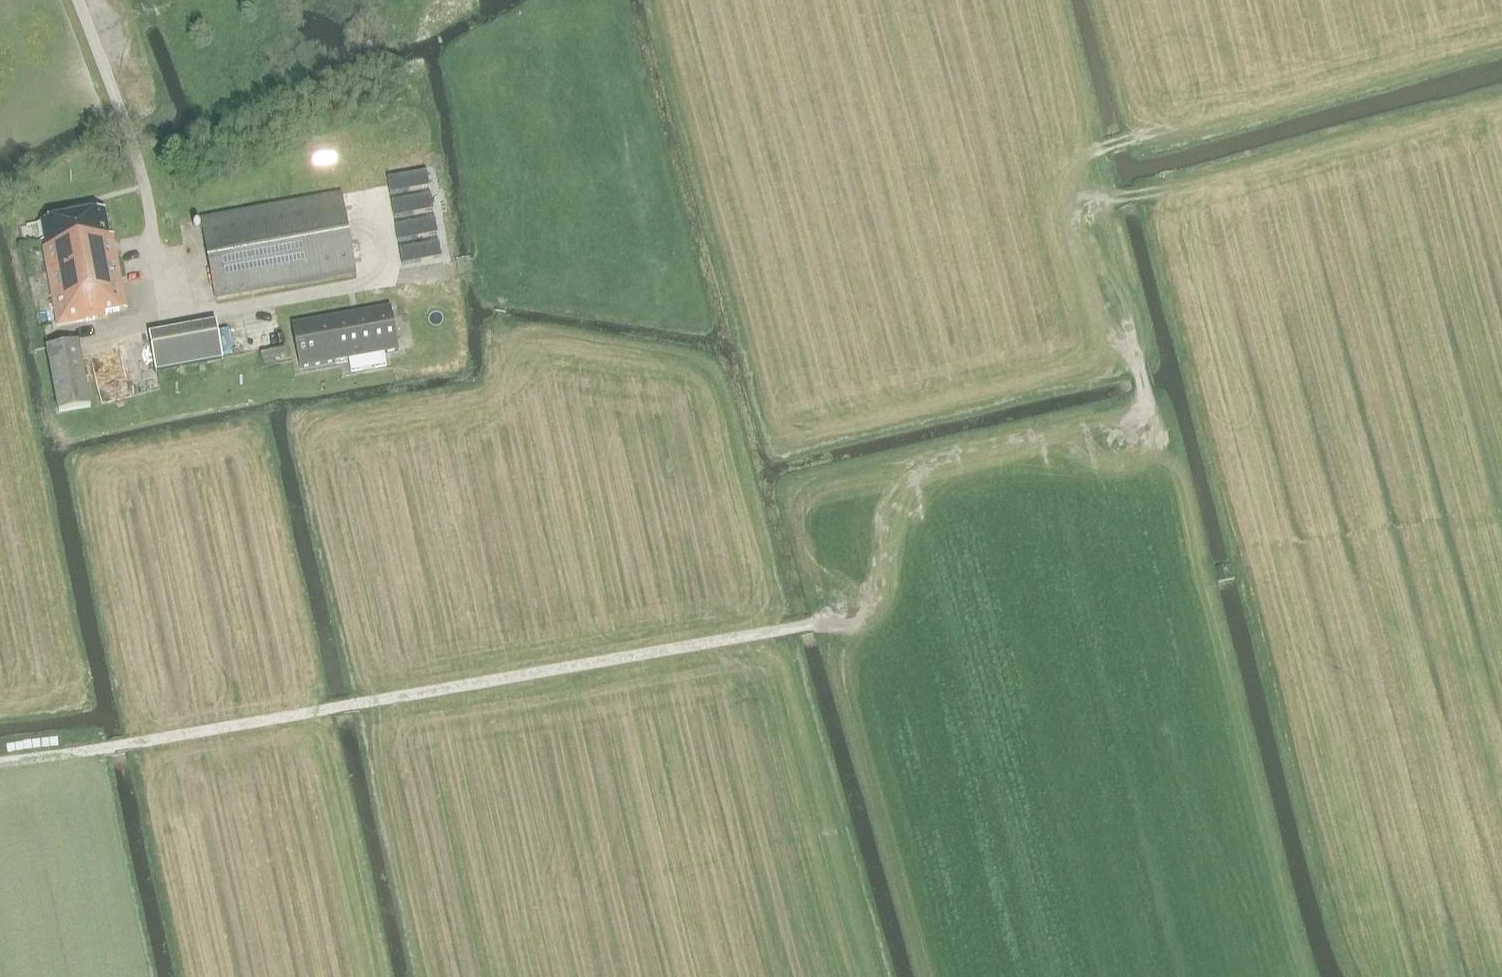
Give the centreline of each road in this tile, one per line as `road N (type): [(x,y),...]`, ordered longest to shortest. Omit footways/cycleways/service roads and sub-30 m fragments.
road 1 (track): [(0,763),(818,622),(859,604),(897,521),(938,469),(981,452),(1150,433),(1139,360),(1086,251),(1082,233),(1101,206),(1501,96)]
road 2 (track): [(1101,206),(1083,158),(1501,39)]

